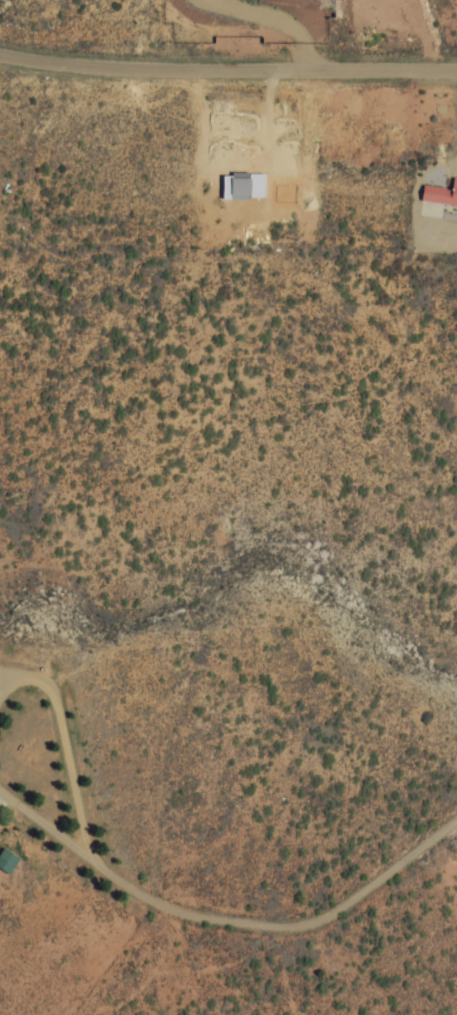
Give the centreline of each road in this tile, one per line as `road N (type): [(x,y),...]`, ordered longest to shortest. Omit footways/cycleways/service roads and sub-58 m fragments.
road 1 (residential): [(456,71),(47,67),(0,55)]
road 2 (residential): [(456,822),(316,924),(290,930),(199,920),(152,901)]

